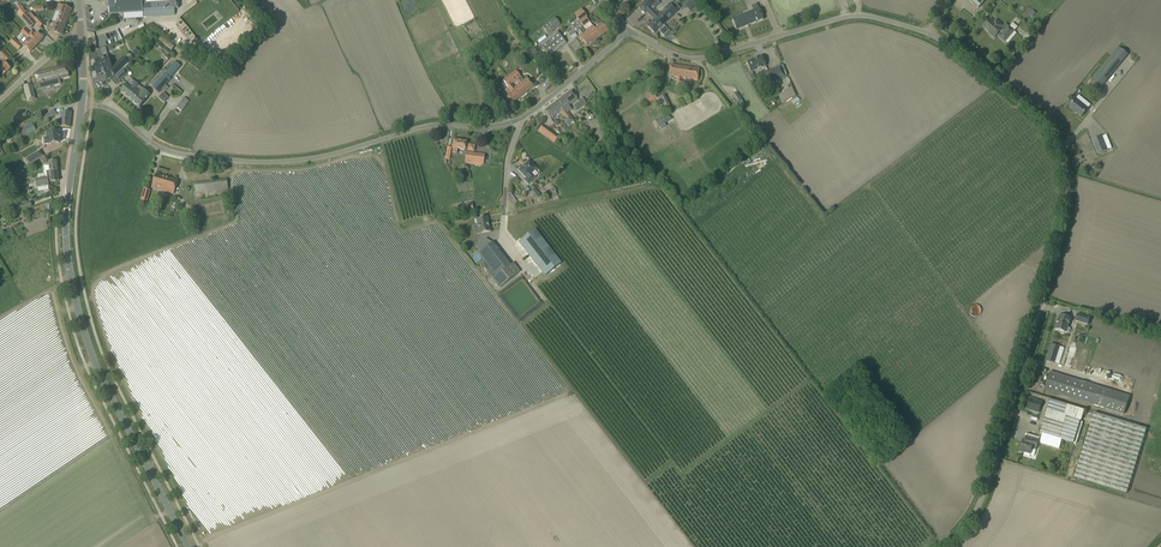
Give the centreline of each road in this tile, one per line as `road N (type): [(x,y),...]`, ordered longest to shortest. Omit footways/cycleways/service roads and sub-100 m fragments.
road 1 (unclassified): [(941,546),(974,519),(990,487),(1065,240),(1072,192),(1056,132),(984,68),(894,19),(843,19),(716,54),(666,49),(629,31)]
road 2 (unclassified): [(82,104),(111,109),(168,152),(302,160),(423,126),(511,122),(629,31)]
road 3 (tertiary): [(189,546),(95,361),(73,287),(66,231),(82,104)]

